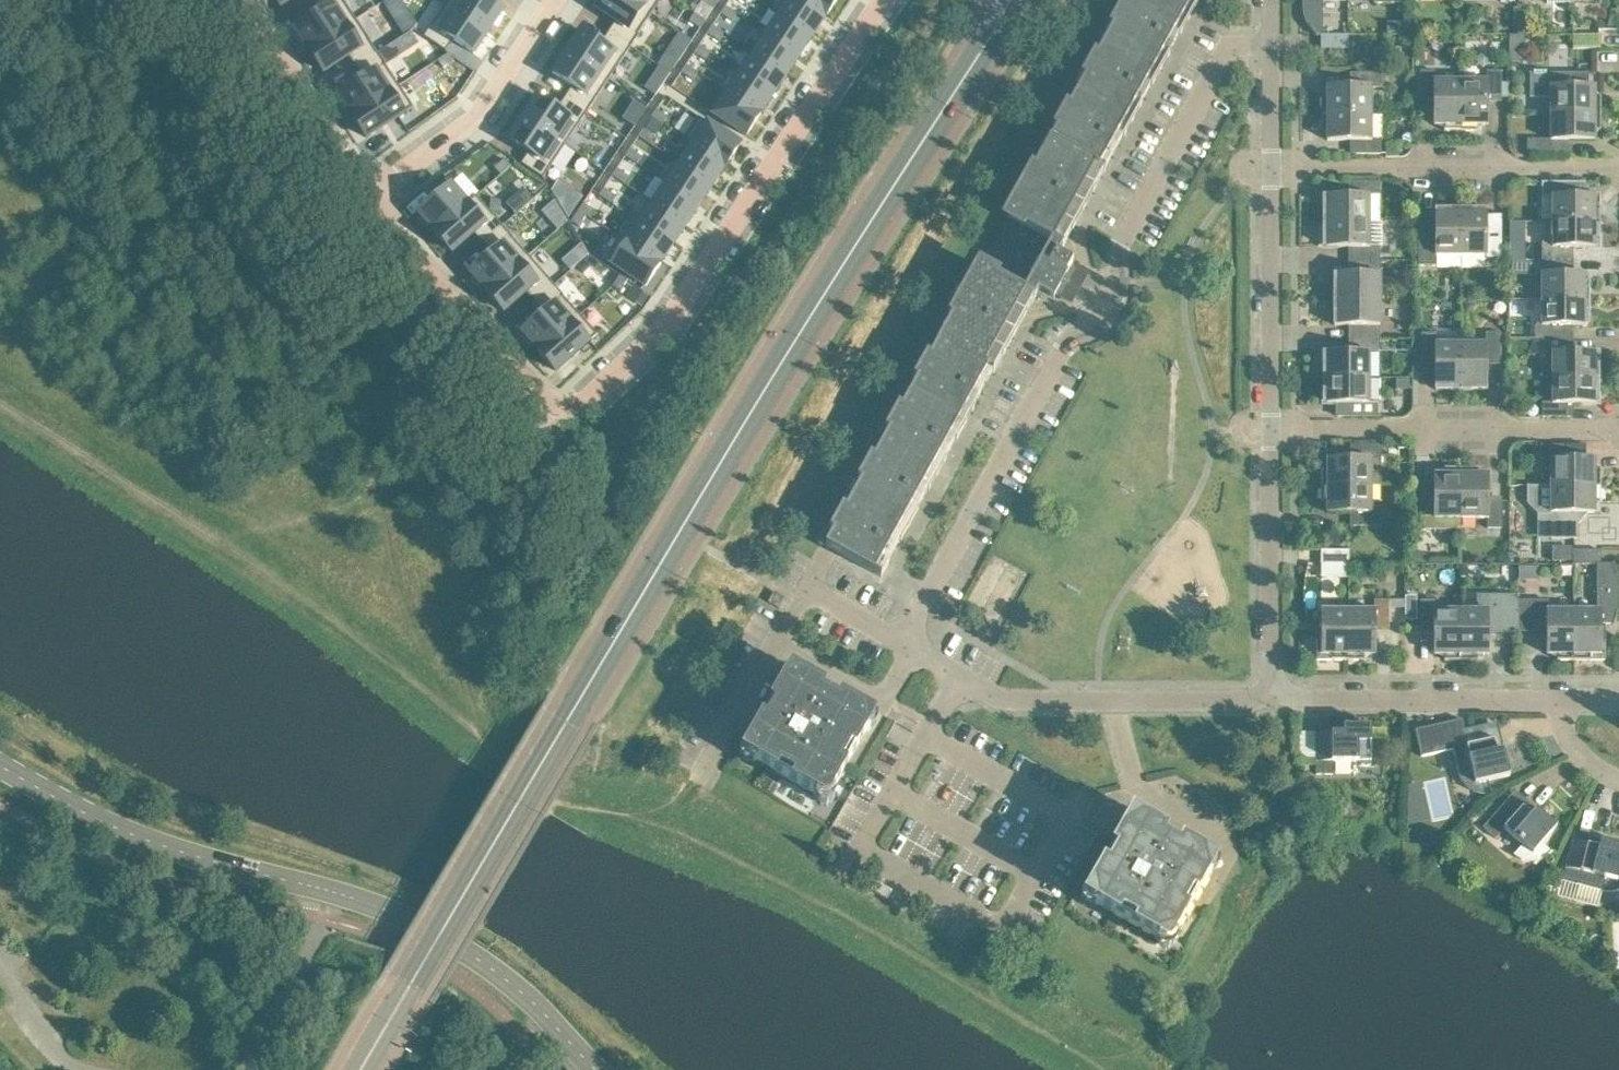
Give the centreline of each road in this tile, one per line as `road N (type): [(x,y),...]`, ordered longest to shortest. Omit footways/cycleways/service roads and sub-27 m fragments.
road 1 (tertiary): [(363,1069),(676,530),(1010,0)]
road 2 (residential): [(883,0),(658,335),(581,407),(547,404),(369,189)]
road 3 (residential): [(897,641),(1056,361),(1104,301),(1125,225),(1229,40),(1271,34)]
road 4 (tertiary): [(597,1069),(513,986),(400,914),(75,815),(0,769)]
road 5 (residential): [(1272,170),(1618,172)]
road 6 (residential): [(1278,431),(1618,424)]
road 7 (residential): [(960,680),(1010,700),(1278,692)]
road 8 (residential): [(1554,680),(1278,692)]
road 9 (residential): [(558,0),(478,115),(369,189)]
road 10 (residential): [(1278,431),(1272,170)]
road 11 (residential): [(1278,692),(1278,431)]
road 12 (residential): [(369,189),(242,0)]
road 13 (residential): [(915,651),(883,706),(771,643)]
road 14 (residential): [(771,643),(795,601),(821,599),(897,641)]
road 15 (residential): [(699,777),(771,643)]
road 16 (residential): [(87,1069),(53,1049),(0,968)]
road 17 (residential): [(1272,170),(1271,34)]

